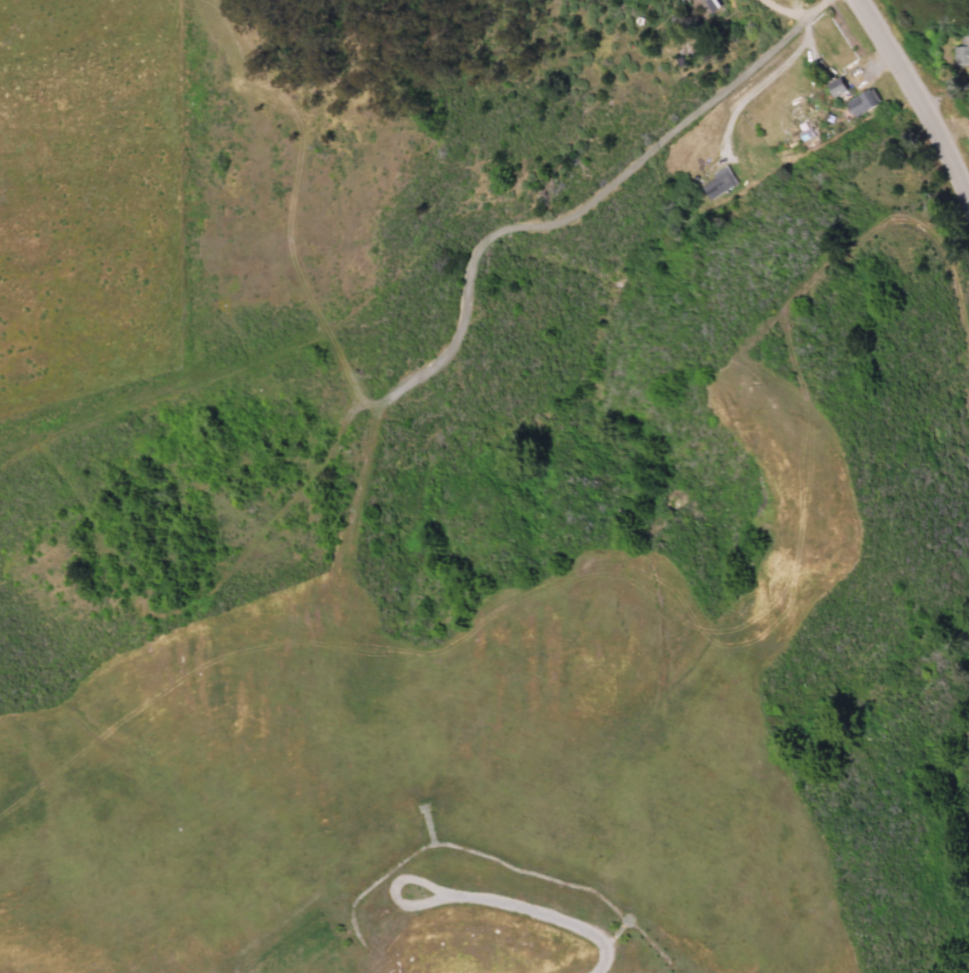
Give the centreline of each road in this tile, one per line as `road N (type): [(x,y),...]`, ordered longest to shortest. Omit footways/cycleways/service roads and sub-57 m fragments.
road 1 (tertiary): [(851,0),(918,116),(968,234)]
road 2 (residential): [(596,972),(611,944),(582,927),(449,887)]
road 3 (residential): [(449,887),(418,878),(398,885),(409,903),(422,905),(449,887)]

